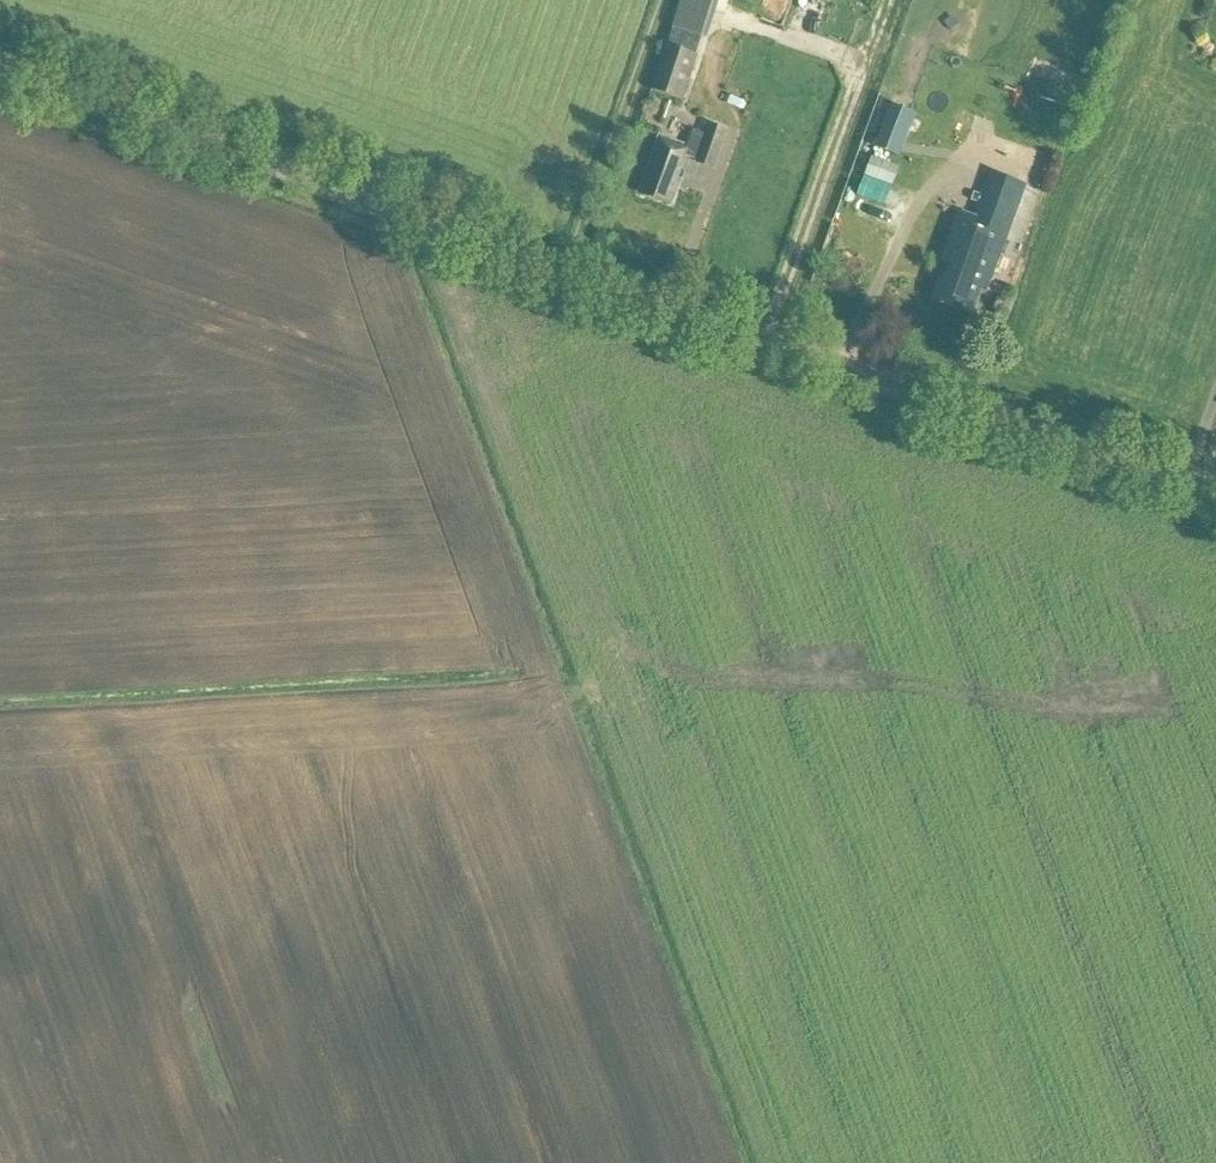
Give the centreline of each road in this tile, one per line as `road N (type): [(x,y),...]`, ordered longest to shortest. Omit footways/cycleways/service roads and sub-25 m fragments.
road 1 (unclassified): [(1215,499),(0,70)]

